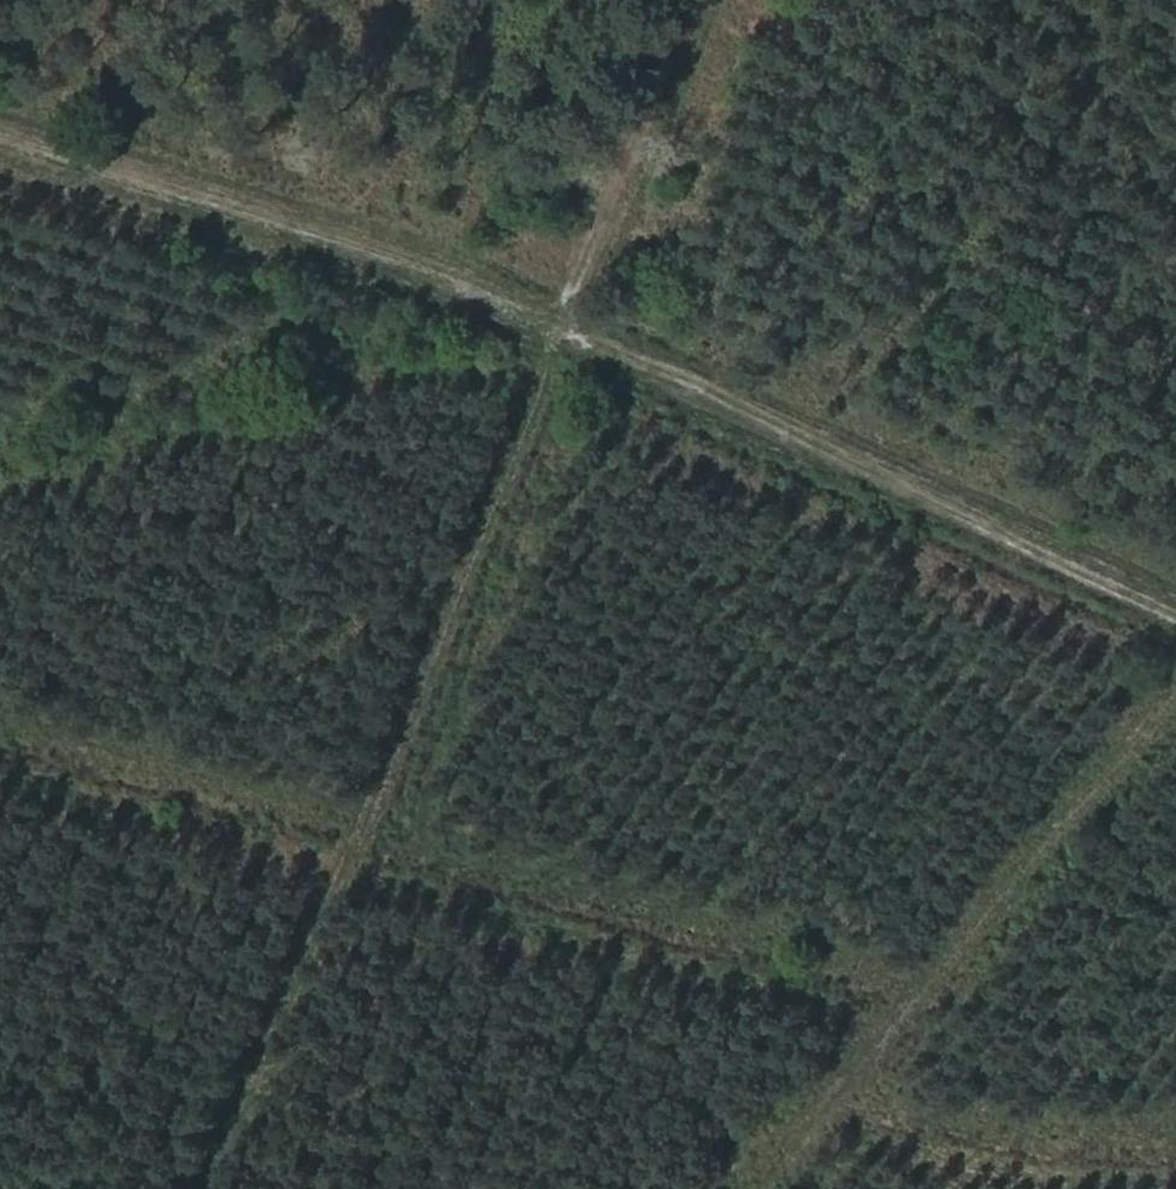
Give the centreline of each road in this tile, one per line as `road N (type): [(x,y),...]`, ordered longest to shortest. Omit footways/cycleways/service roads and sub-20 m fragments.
road 1 (track): [(701,0),(568,315),(226,1188)]
road 2 (track): [(0,127),(568,315),(690,365),(1175,596)]
road 3 (track): [(0,730),(357,856),(945,992)]
road 4 (track): [(780,1188),(1175,716)]
road 5 (track): [(399,258),(70,461),(0,474)]

